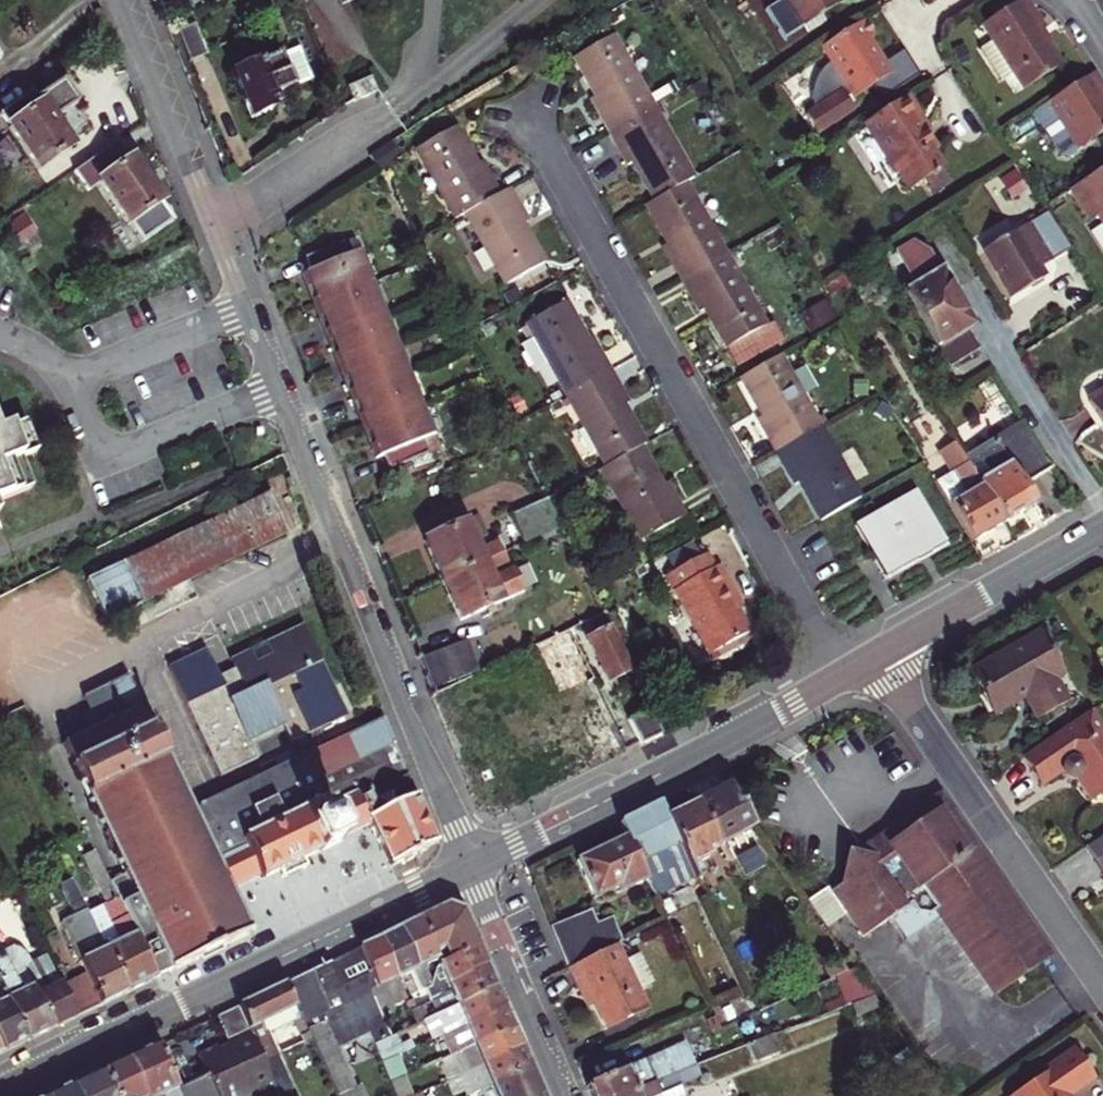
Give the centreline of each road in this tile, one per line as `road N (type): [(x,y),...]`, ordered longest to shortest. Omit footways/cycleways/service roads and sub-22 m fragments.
road 1 (residential): [(528,118),(841,674)]
road 2 (secondary): [(466,867),(0,1089)]
road 3 (residential): [(466,867),(276,392)]
road 4 (secondary): [(841,674),(466,867)]
road 5 (residential): [(875,656),(1102,984)]
road 6 (residential): [(244,310),(121,0)]
road 7 (residential): [(276,392),(102,464),(68,379)]
road 8 (secondary): [(1102,525),(875,656)]
road 9 (residential): [(563,1095),(466,867)]
road 10 (residential): [(68,379),(244,310)]

